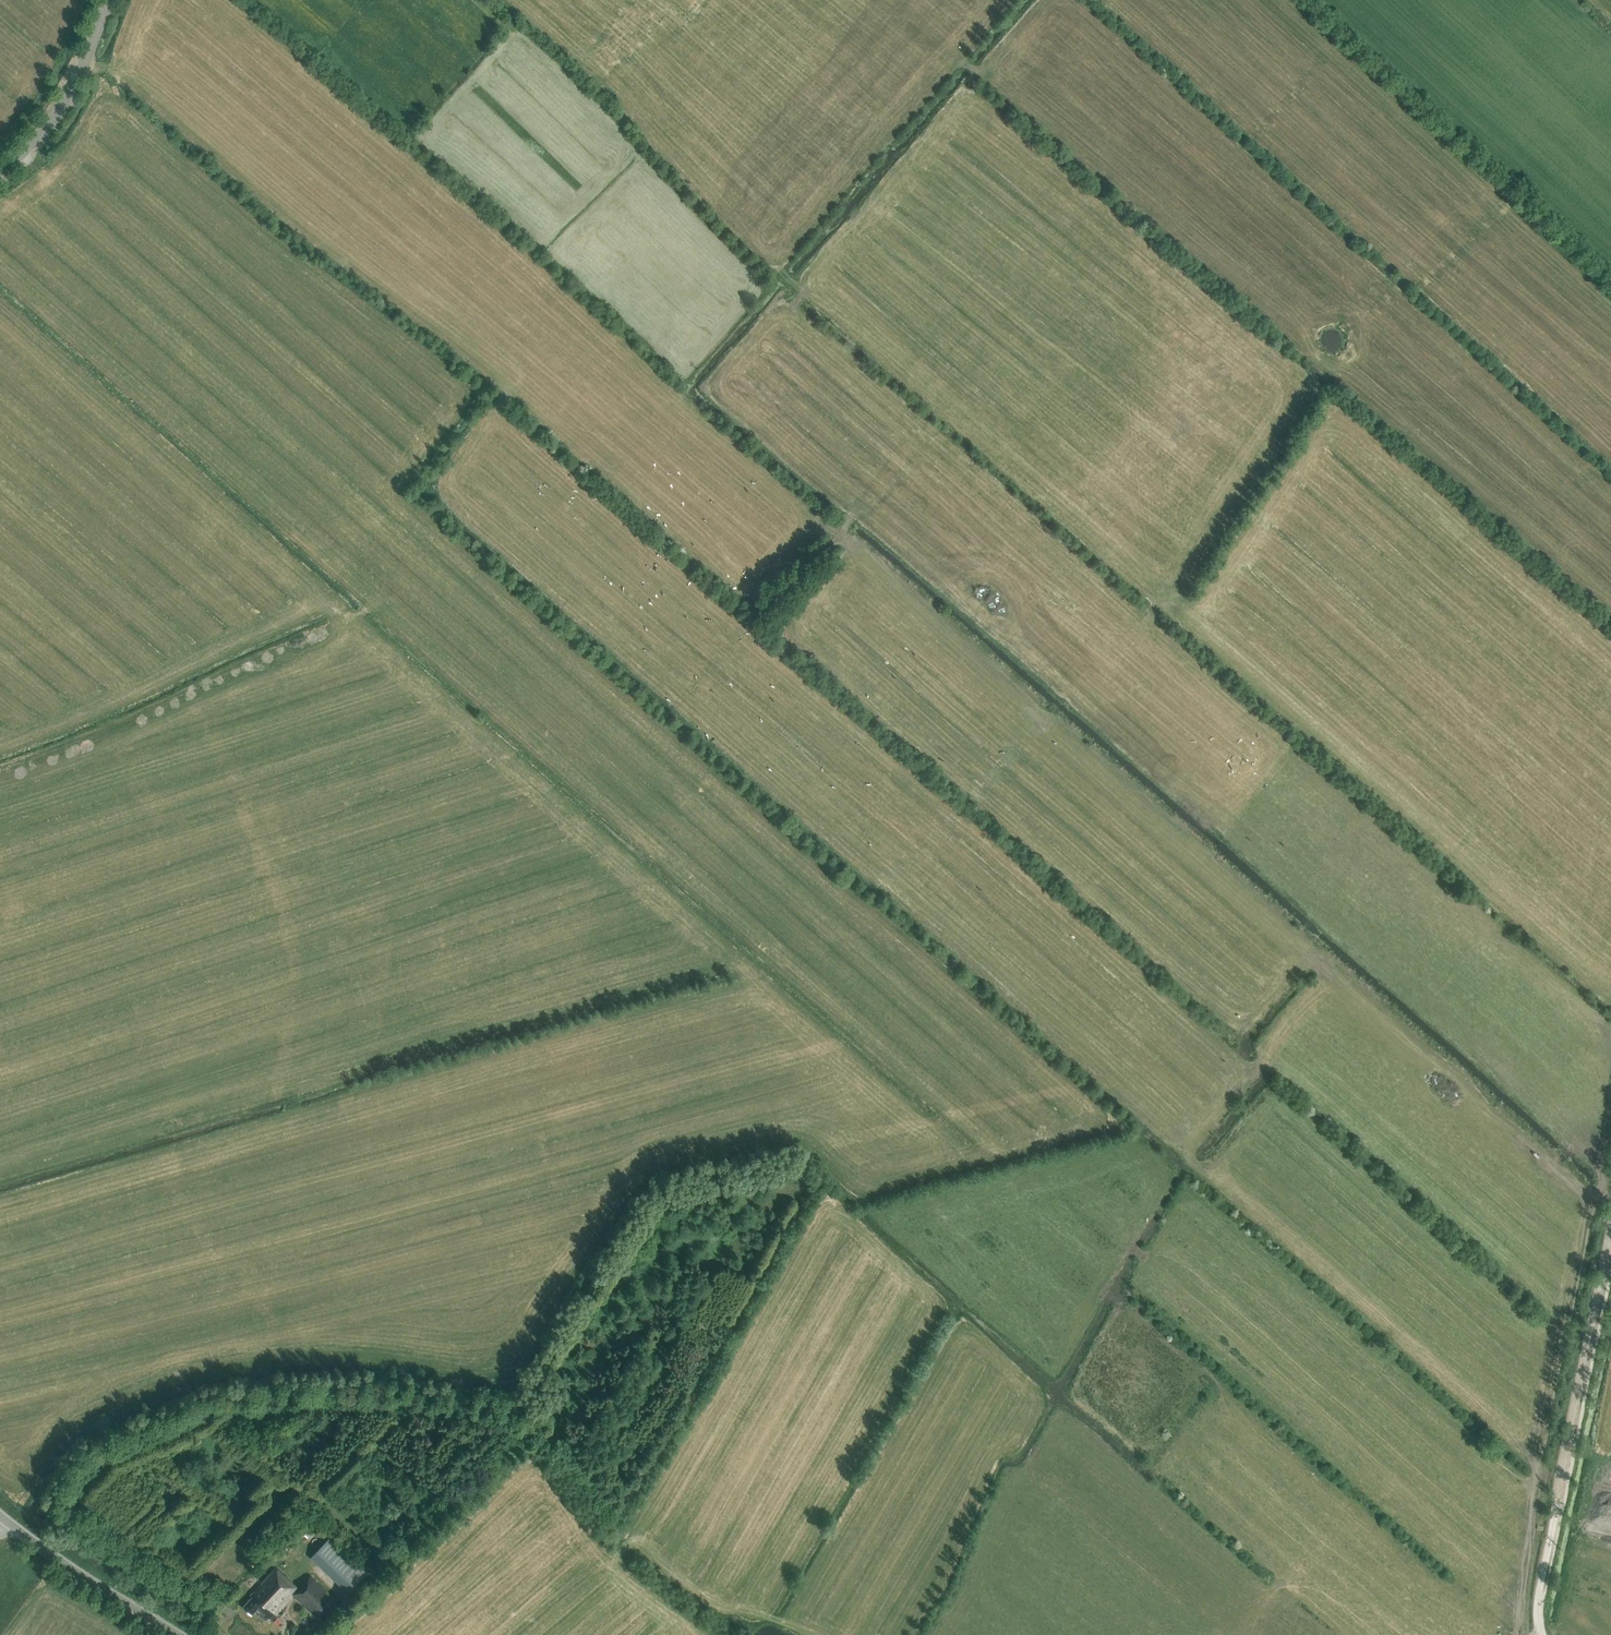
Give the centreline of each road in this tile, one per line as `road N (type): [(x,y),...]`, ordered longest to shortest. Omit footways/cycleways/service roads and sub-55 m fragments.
road 1 (track): [(1610,1268),(1538,1594),(1540,1634)]
road 2 (tertiary): [(178,1634),(0,1518)]
road 3 (tertiary): [(0,176),(66,107),(113,0)]

